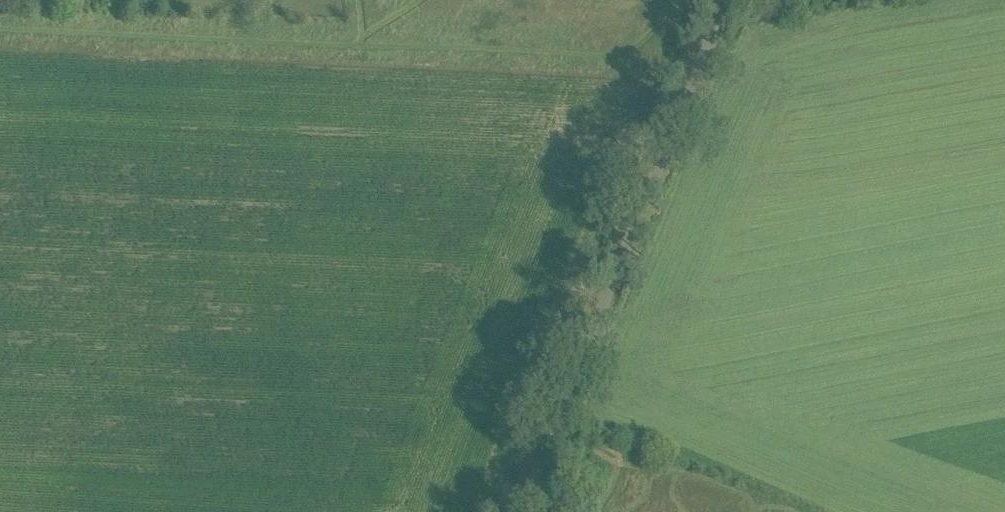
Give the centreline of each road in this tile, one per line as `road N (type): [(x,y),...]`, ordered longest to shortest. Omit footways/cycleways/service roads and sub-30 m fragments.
road 1 (unclassified): [(505,511),(720,0)]

